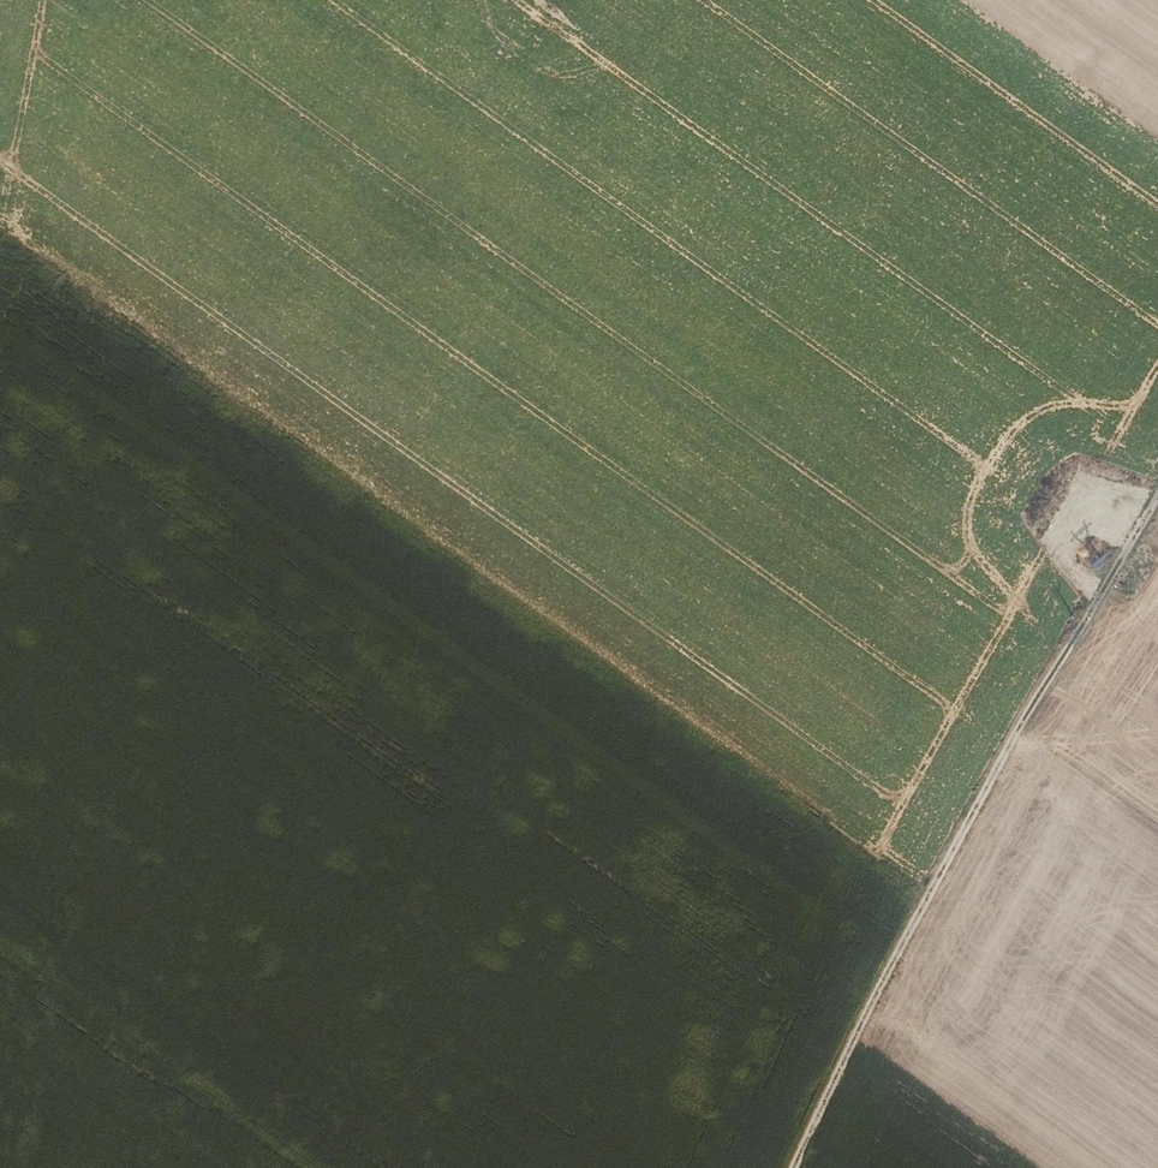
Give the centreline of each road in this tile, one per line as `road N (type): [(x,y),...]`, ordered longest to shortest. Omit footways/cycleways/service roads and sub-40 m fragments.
road 1 (track): [(800,1167),(924,904),(1157,502)]

